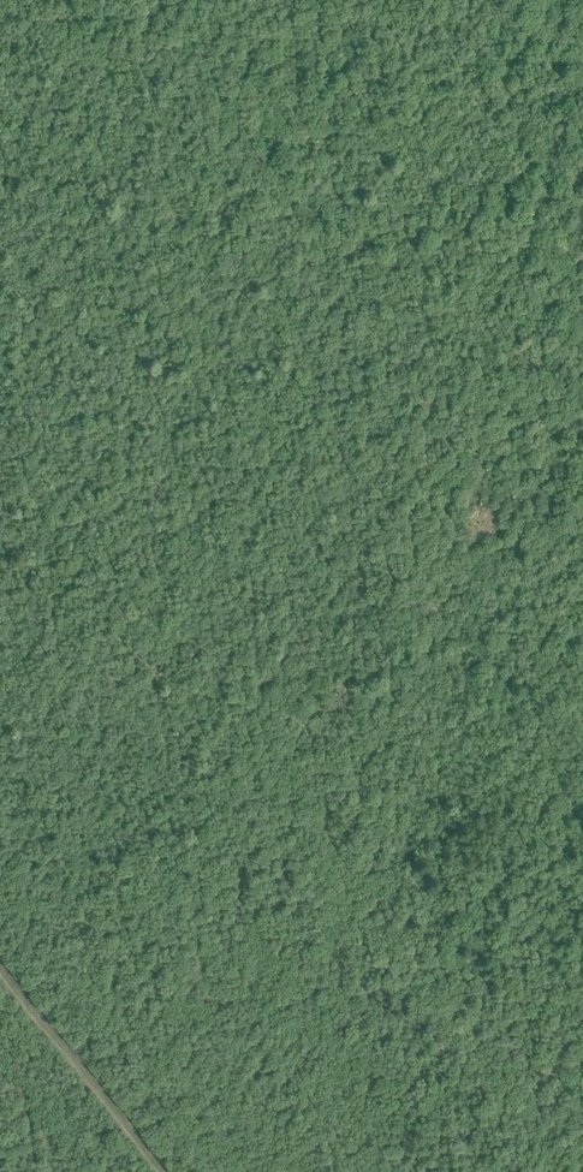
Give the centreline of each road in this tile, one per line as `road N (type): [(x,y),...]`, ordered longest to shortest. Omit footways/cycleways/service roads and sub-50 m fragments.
road 1 (track): [(168,1171),(0,956)]

